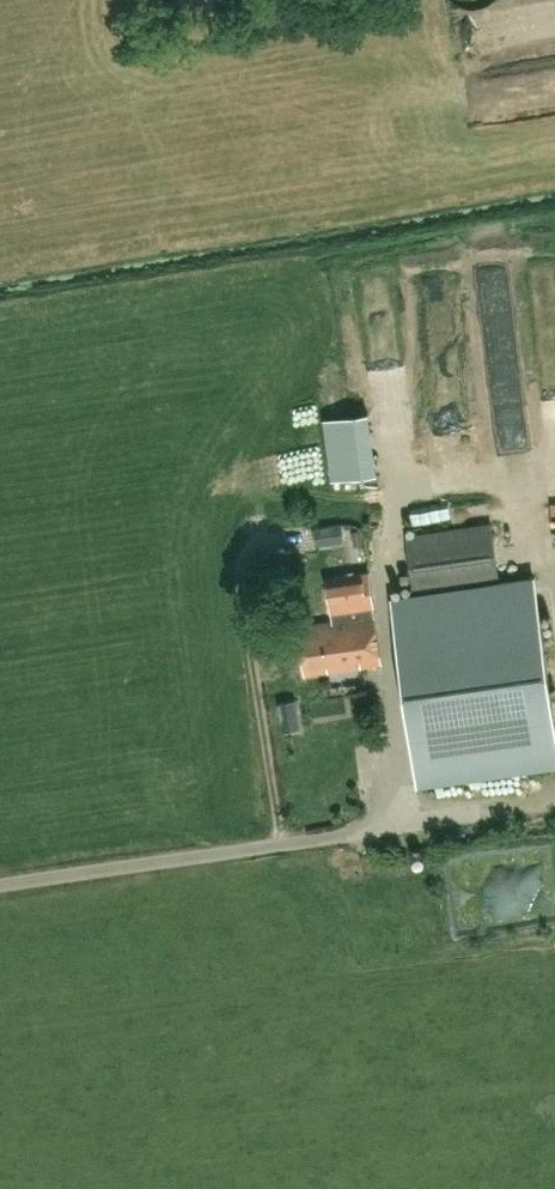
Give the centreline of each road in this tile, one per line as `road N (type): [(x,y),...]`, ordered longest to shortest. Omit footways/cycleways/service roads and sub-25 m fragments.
road 1 (unclassified): [(0,888),(257,852)]

